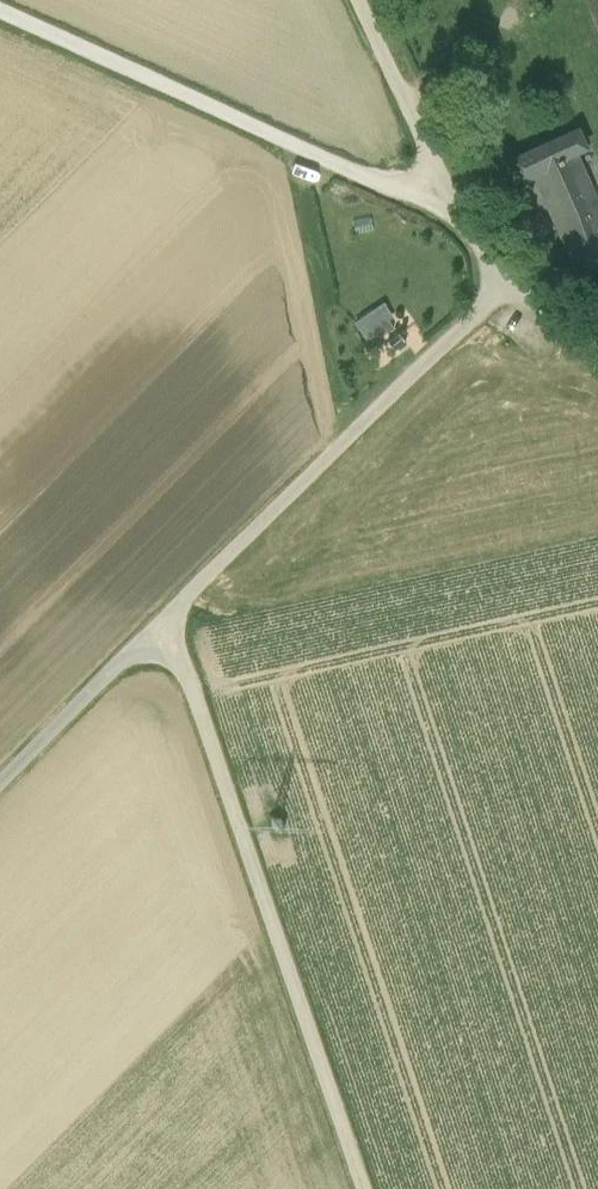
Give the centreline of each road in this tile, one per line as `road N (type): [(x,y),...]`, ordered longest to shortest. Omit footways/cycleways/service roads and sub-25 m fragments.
road 1 (unclassified): [(167,623),(364,1188)]
road 2 (unclassified): [(497,284),(167,623)]
road 3 (unclassified): [(360,0),(454,215),(497,284)]
road 4 (unclassified): [(167,623),(0,789)]
road 5 (unclassified): [(597,353),(497,284)]

